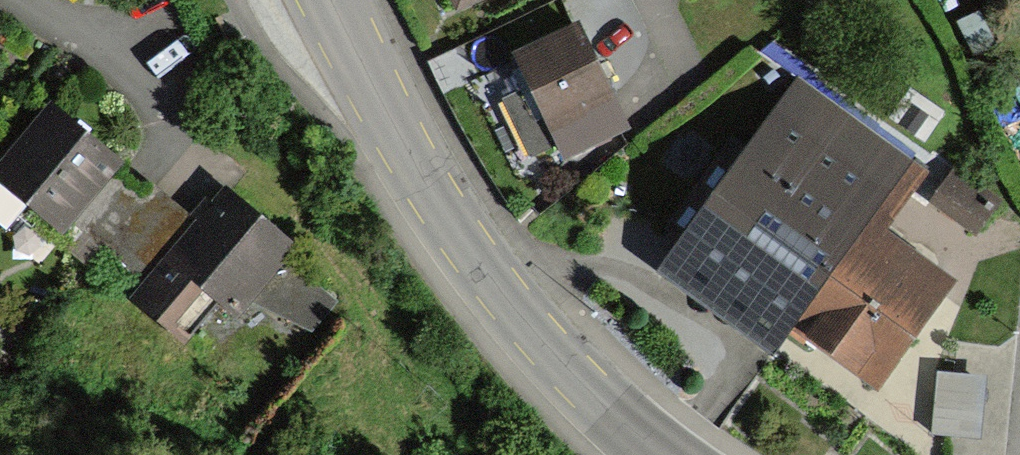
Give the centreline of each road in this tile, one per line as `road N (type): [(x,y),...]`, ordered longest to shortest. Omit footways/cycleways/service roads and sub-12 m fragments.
road 1 (tertiary): [(669,454),(546,344),(488,275),(437,202),(332,0)]
road 2 (residential): [(30,0),(165,93)]

